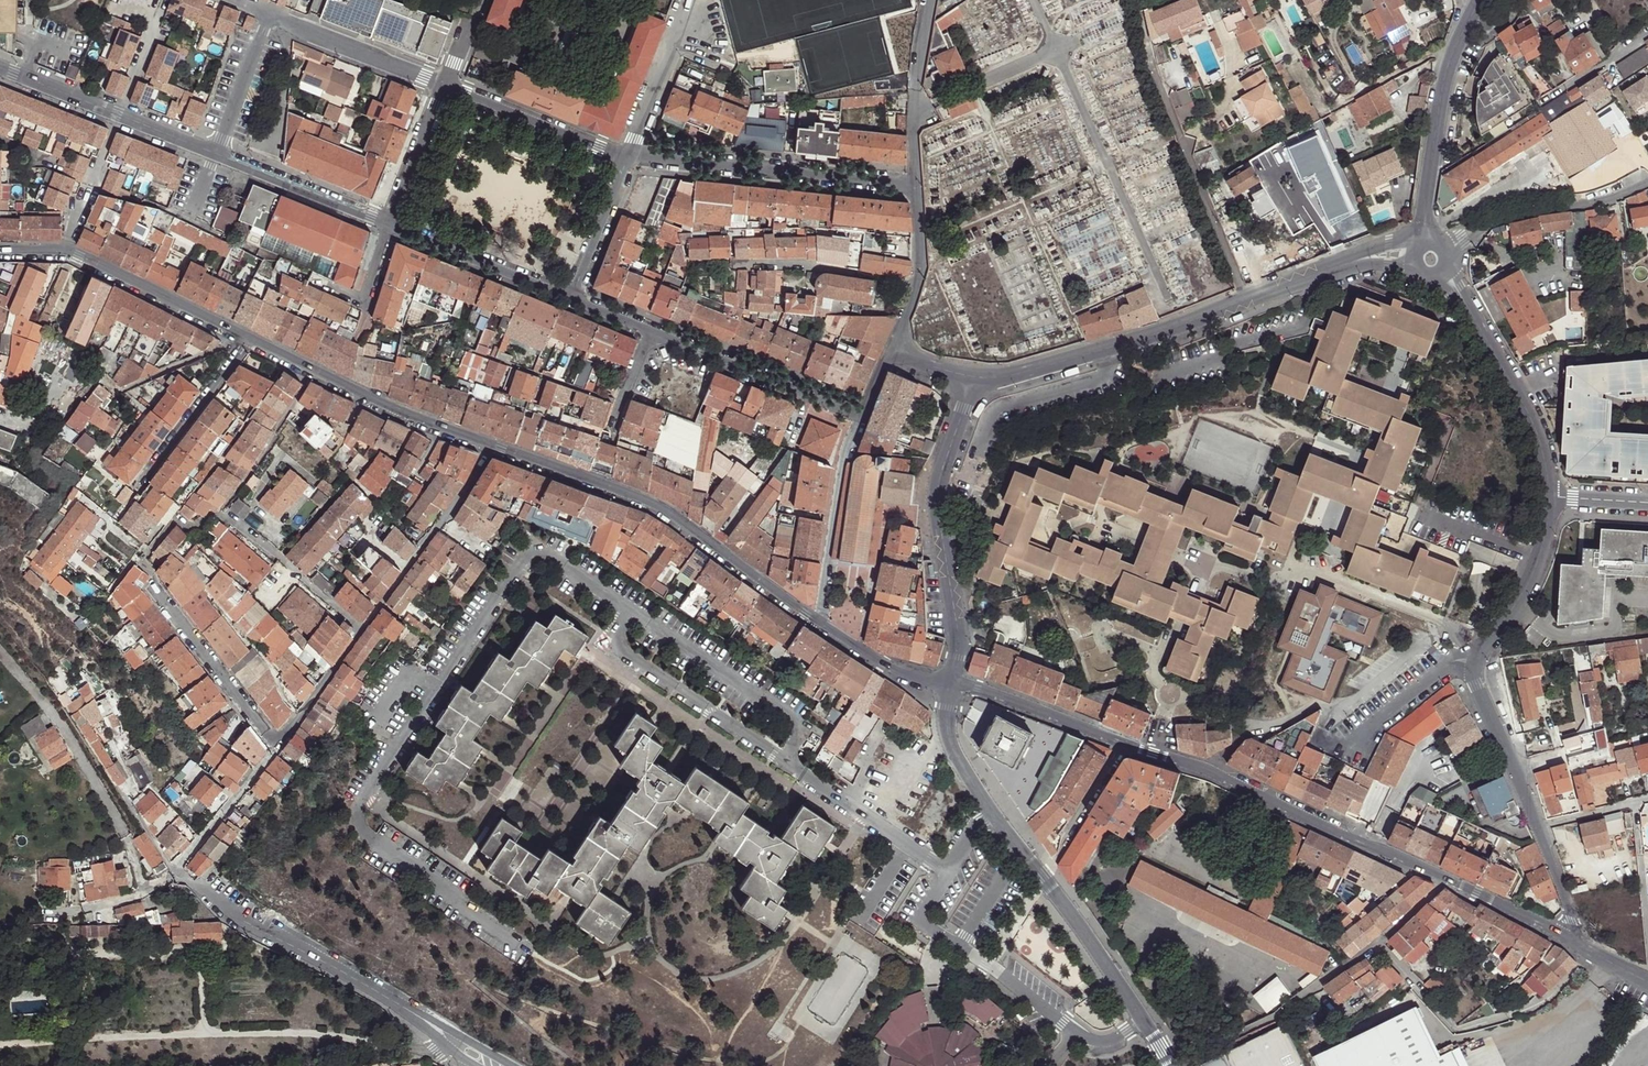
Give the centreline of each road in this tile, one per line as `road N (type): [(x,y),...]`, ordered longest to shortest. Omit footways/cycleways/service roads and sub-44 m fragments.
road 1 (residential): [(952,683),(948,738),(960,763),(1172,1065)]
road 2 (residential): [(1550,496),(1529,582),(1477,653),(1474,672),(1537,826)]
road 3 (residential): [(1446,878),(1206,769),(1123,744)]
road 4 (residential): [(1174,1065),(1277,1018),(1382,943),(1446,878)]
road 5 (residential): [(219,512),(194,526),(172,523),(141,564),(275,746)]
road 6 (residential): [(408,1013),(233,916),(173,868),(143,890)]
road 7 (residential): [(1246,301),(1151,68),(1142,13)]
road 8 (residential): [(972,384),(936,506),(957,649),(952,683)]
road 9 (residential): [(918,187),(628,163)]
road 10 (residential): [(1246,301),(972,384)]
road 11 (residential): [(143,890),(132,848),(60,722),(0,653)]
road 12 (residential): [(252,342),(66,250),(0,251)]
road 13 (residential): [(1443,271),(1497,351),(1535,428),(1550,496)]
road 14 (residential): [(817,620),(652,506),(607,486)]
road 15 (residential): [(0,68),(218,155)]
road 16 (residential): [(1467,16),(1443,85),(1422,242)]
road 17 (residential): [(649,333),(863,419)]
road 18 (residential): [(1446,248),(1505,221),(1607,201),(1647,184)]
road 19 (residential): [(817,620),(847,453),(863,419)]
road 20 (residential): [(384,225),(571,301)]
road 21 (residential): [(628,163),(444,86)]
road 22 (residential): [(134,490),(252,342)]
road 23 (residential): [(444,86),(270,14)]
road 24 (residential): [(929,0),(913,132),(918,187)]
road 25 (residential): [(219,512),(362,629)]
road 26 (unclassified): [(915,285),(808,267),(732,266)]
road 27 (residential): [(1123,744),(952,683)]
road 28 (residential): [(218,155),(384,225)]
road 29 (residential): [(628,163),(695,0)]
road 30 (residential): [(649,333),(615,423),(607,486)]
road 31 (residential): [(444,86),(384,225)]
road 32 (residential): [(952,683),(898,672),(817,620)]
road 33 (residential): [(218,155),(270,14)]
road 34 (residential): [(628,163),(571,301)]
road 35 (residential): [(362,629),(275,746)]
road 36 (residential): [(490,444),(363,395)]
road 37 (residential): [(1568,938),(1446,878)]
road 38 (residential): [(441,523),(362,629)]
road 39 (residential): [(607,486),(490,444)]
road 40 (residential): [(363,395),(252,342)]
road 41 (residential): [(1123,744),(1064,850)]
road 42 (residential): [(1546,100),(1647,33)]

